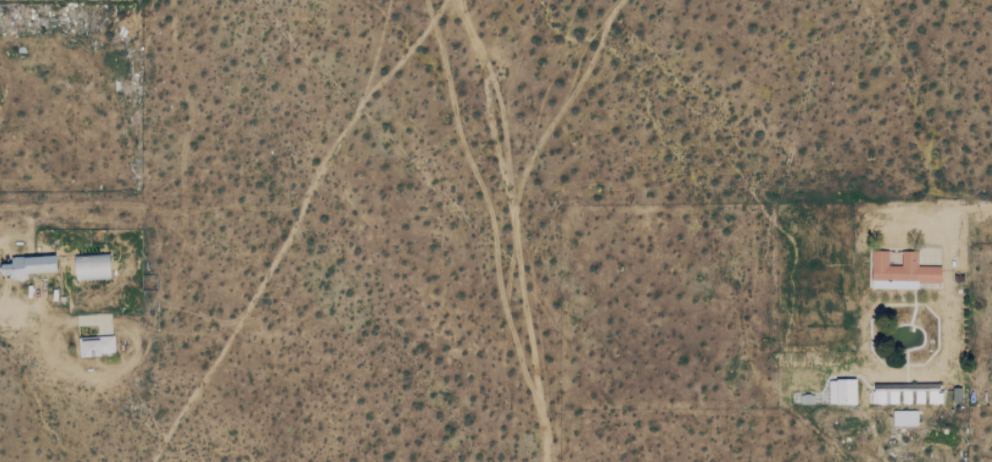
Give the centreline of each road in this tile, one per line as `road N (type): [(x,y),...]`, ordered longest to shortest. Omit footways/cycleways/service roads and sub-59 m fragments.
road 1 (track): [(14,325),(94,378),(122,370),(136,355),(126,331),(102,321),(14,325)]

